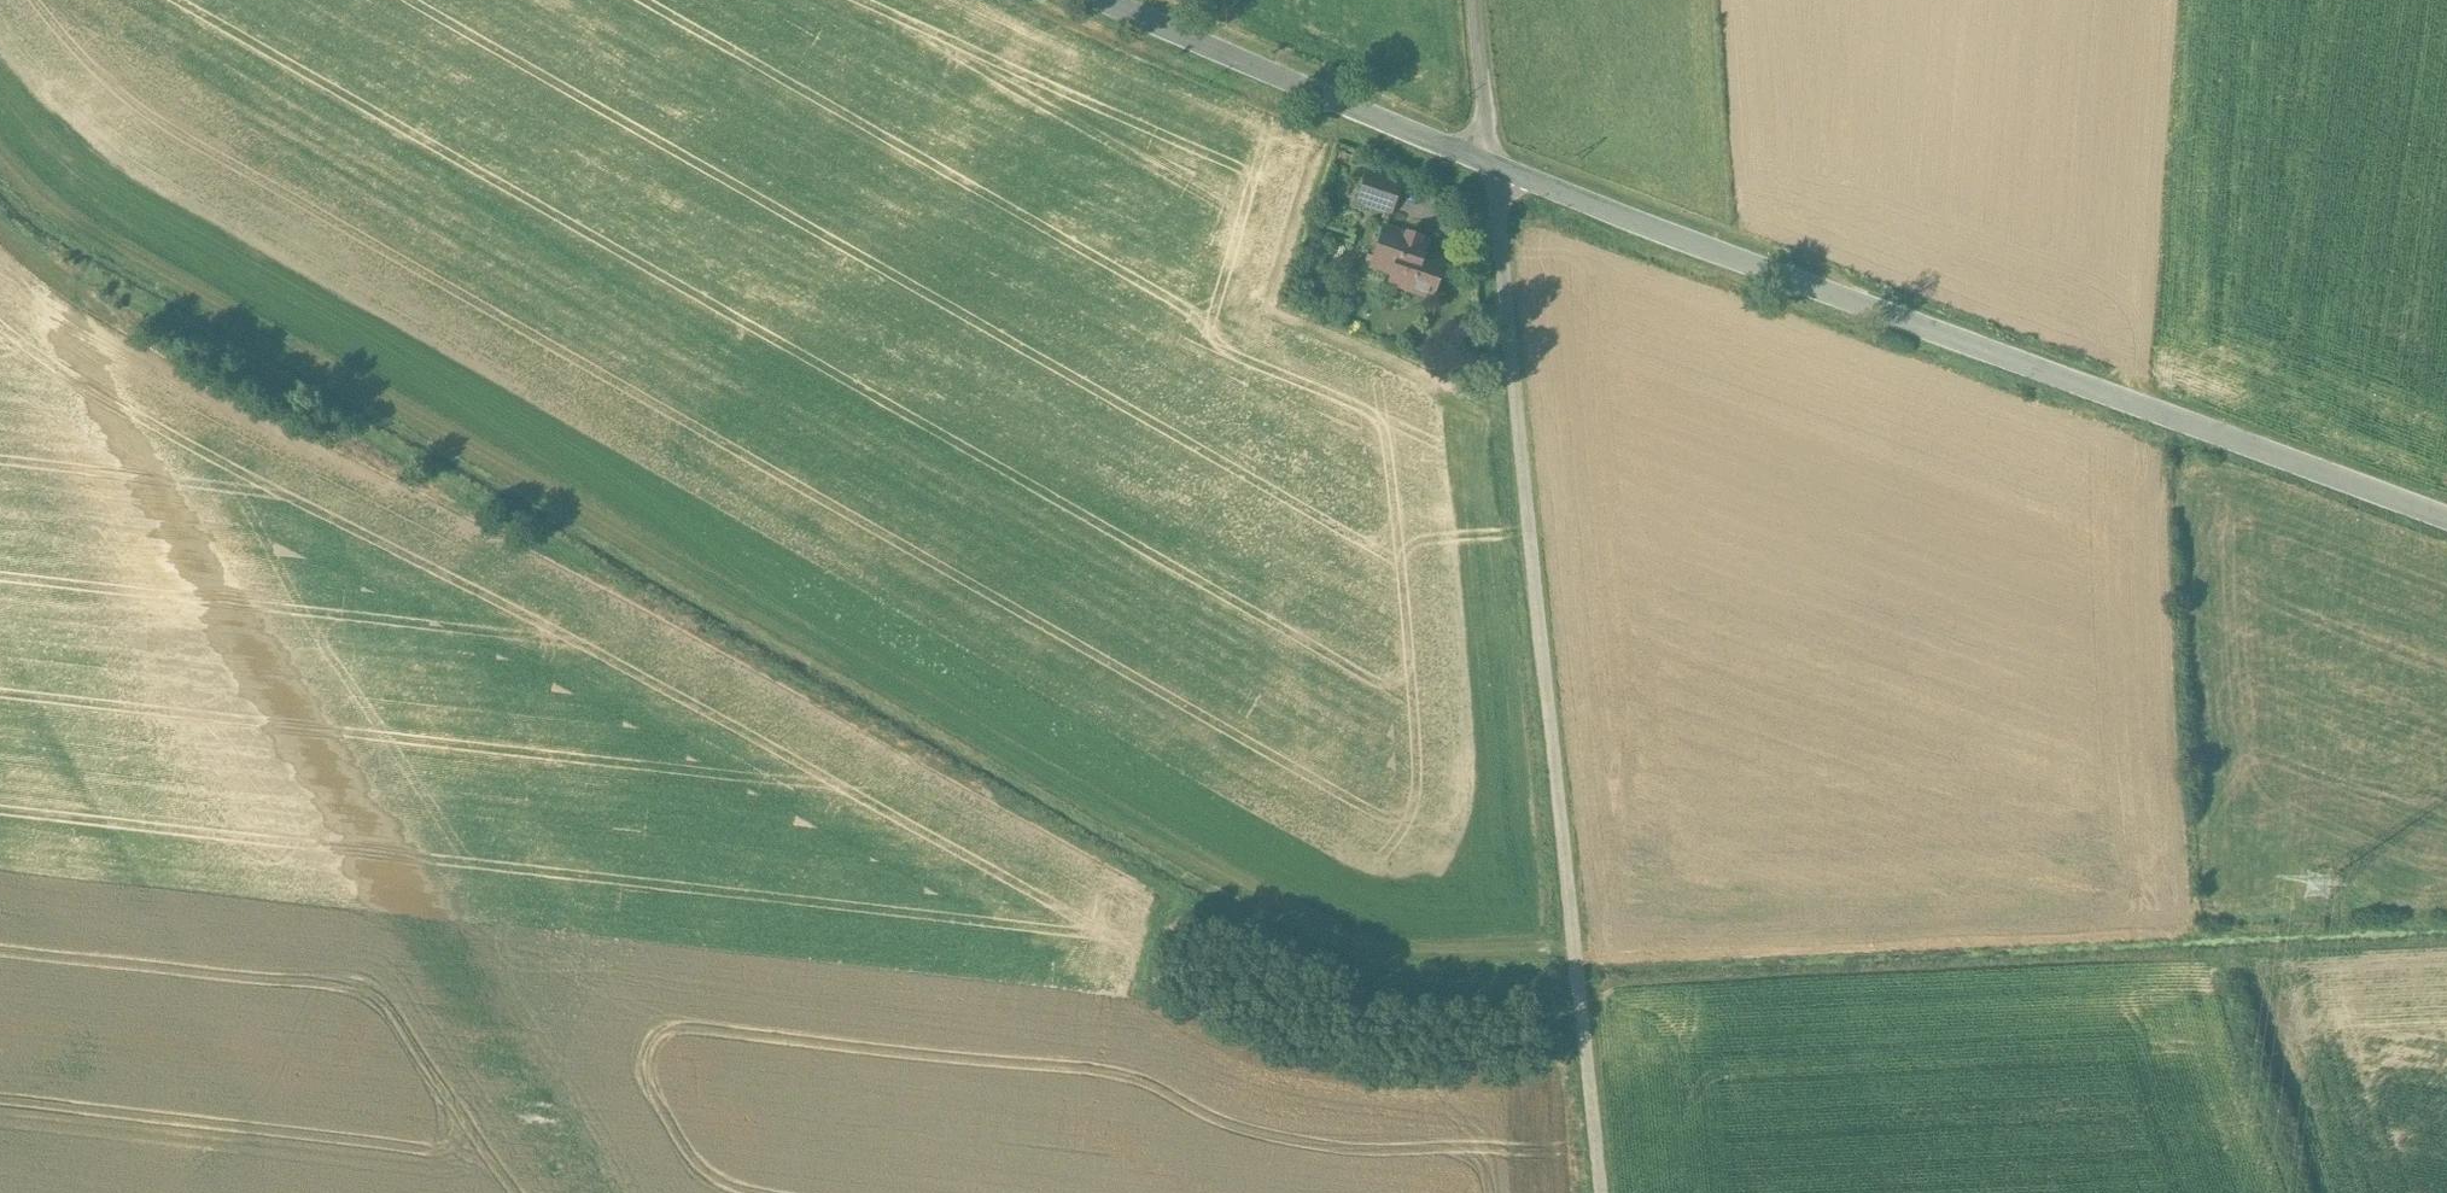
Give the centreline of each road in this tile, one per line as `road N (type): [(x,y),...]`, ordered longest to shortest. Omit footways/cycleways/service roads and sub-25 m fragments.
road 1 (unclassified): [(1495,170),(1603,1192)]
road 2 (unclassified): [(2446,516),(1495,170)]
road 3 (unclassified): [(1108,0),(1495,170)]

